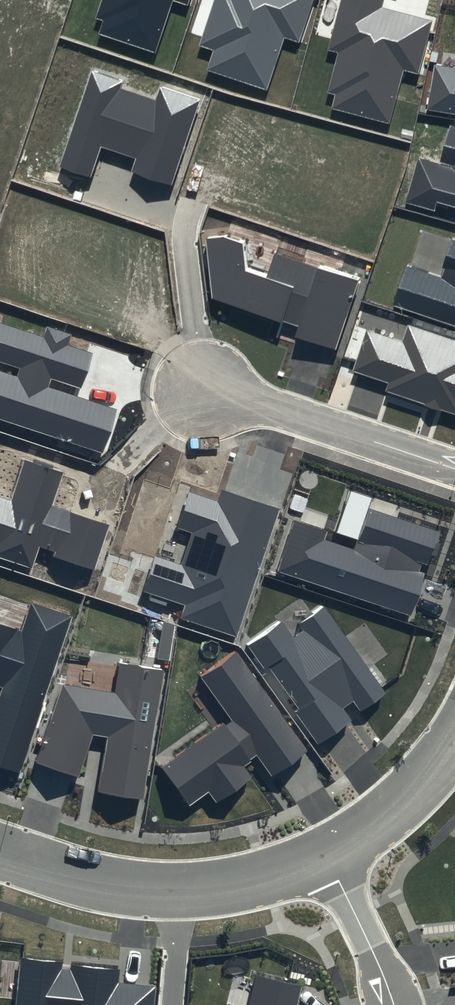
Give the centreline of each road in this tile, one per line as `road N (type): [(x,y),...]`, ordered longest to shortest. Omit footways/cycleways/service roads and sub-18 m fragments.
road 1 (residential): [(326,854),(265,877),(185,890),(93,880),(0,850)]
road 2 (residential): [(454,470),(207,389)]
road 3 (residential): [(454,743),(372,827),(326,854)]
road 4 (residential): [(326,854),(394,1004)]

